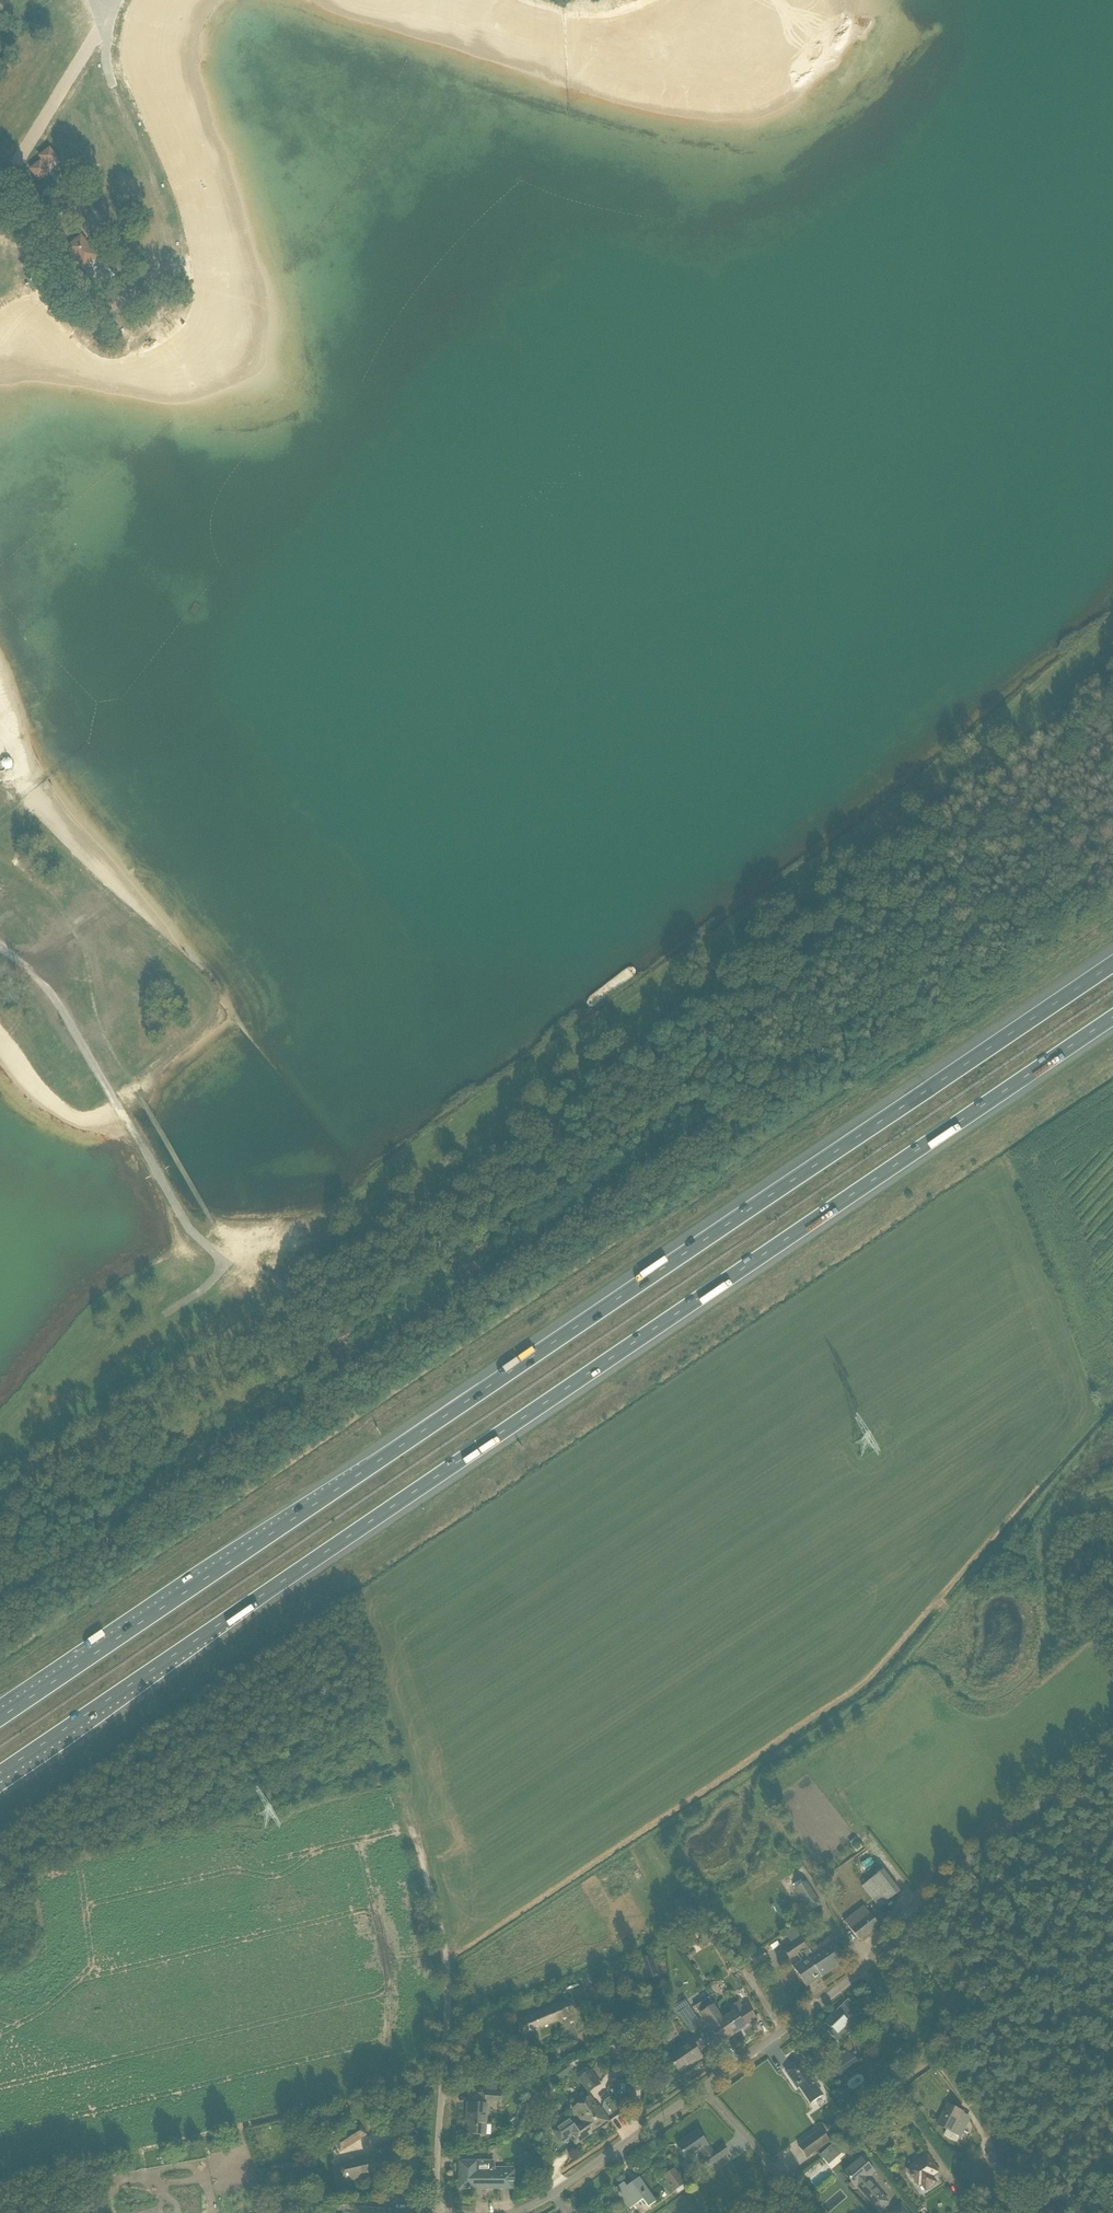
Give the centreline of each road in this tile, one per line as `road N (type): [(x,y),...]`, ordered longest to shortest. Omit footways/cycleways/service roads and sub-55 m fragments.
road 1 (motorway): [(0,1773),(1112,1018)]
road 2 (motorway): [(1112,965),(0,1718)]
road 3 (unclassified): [(703,2088),(862,1970),(982,1848),(1112,1747)]
road 4 (unclassified): [(434,2212),(448,1969),(411,1826)]
road 5 (unclassified): [(519,2212),(703,2088)]
road 6 (track): [(982,1848),(1087,1976),(1112,1978)]
road 7 (unclassified): [(805,2212),(703,2088)]

